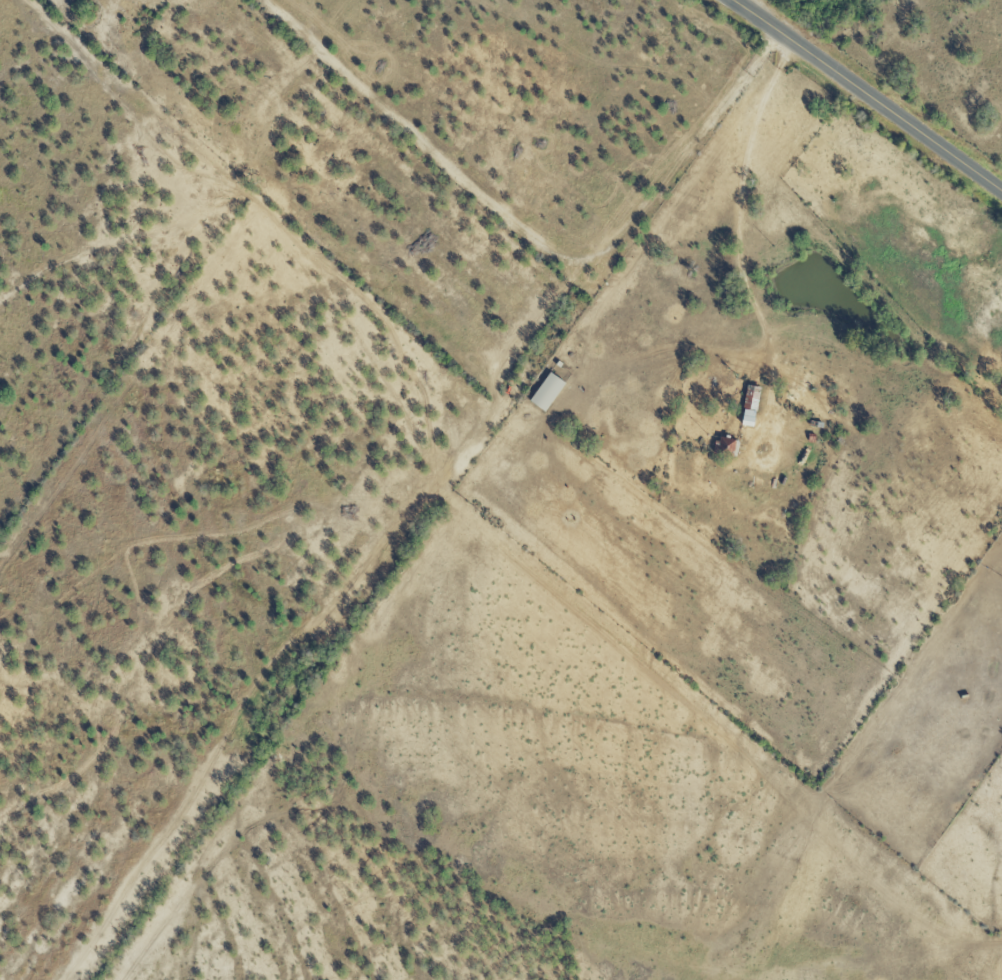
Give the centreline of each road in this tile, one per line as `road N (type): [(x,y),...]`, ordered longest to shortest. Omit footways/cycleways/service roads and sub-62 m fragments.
road 1 (tertiary): [(732,0),(1001,191)]

